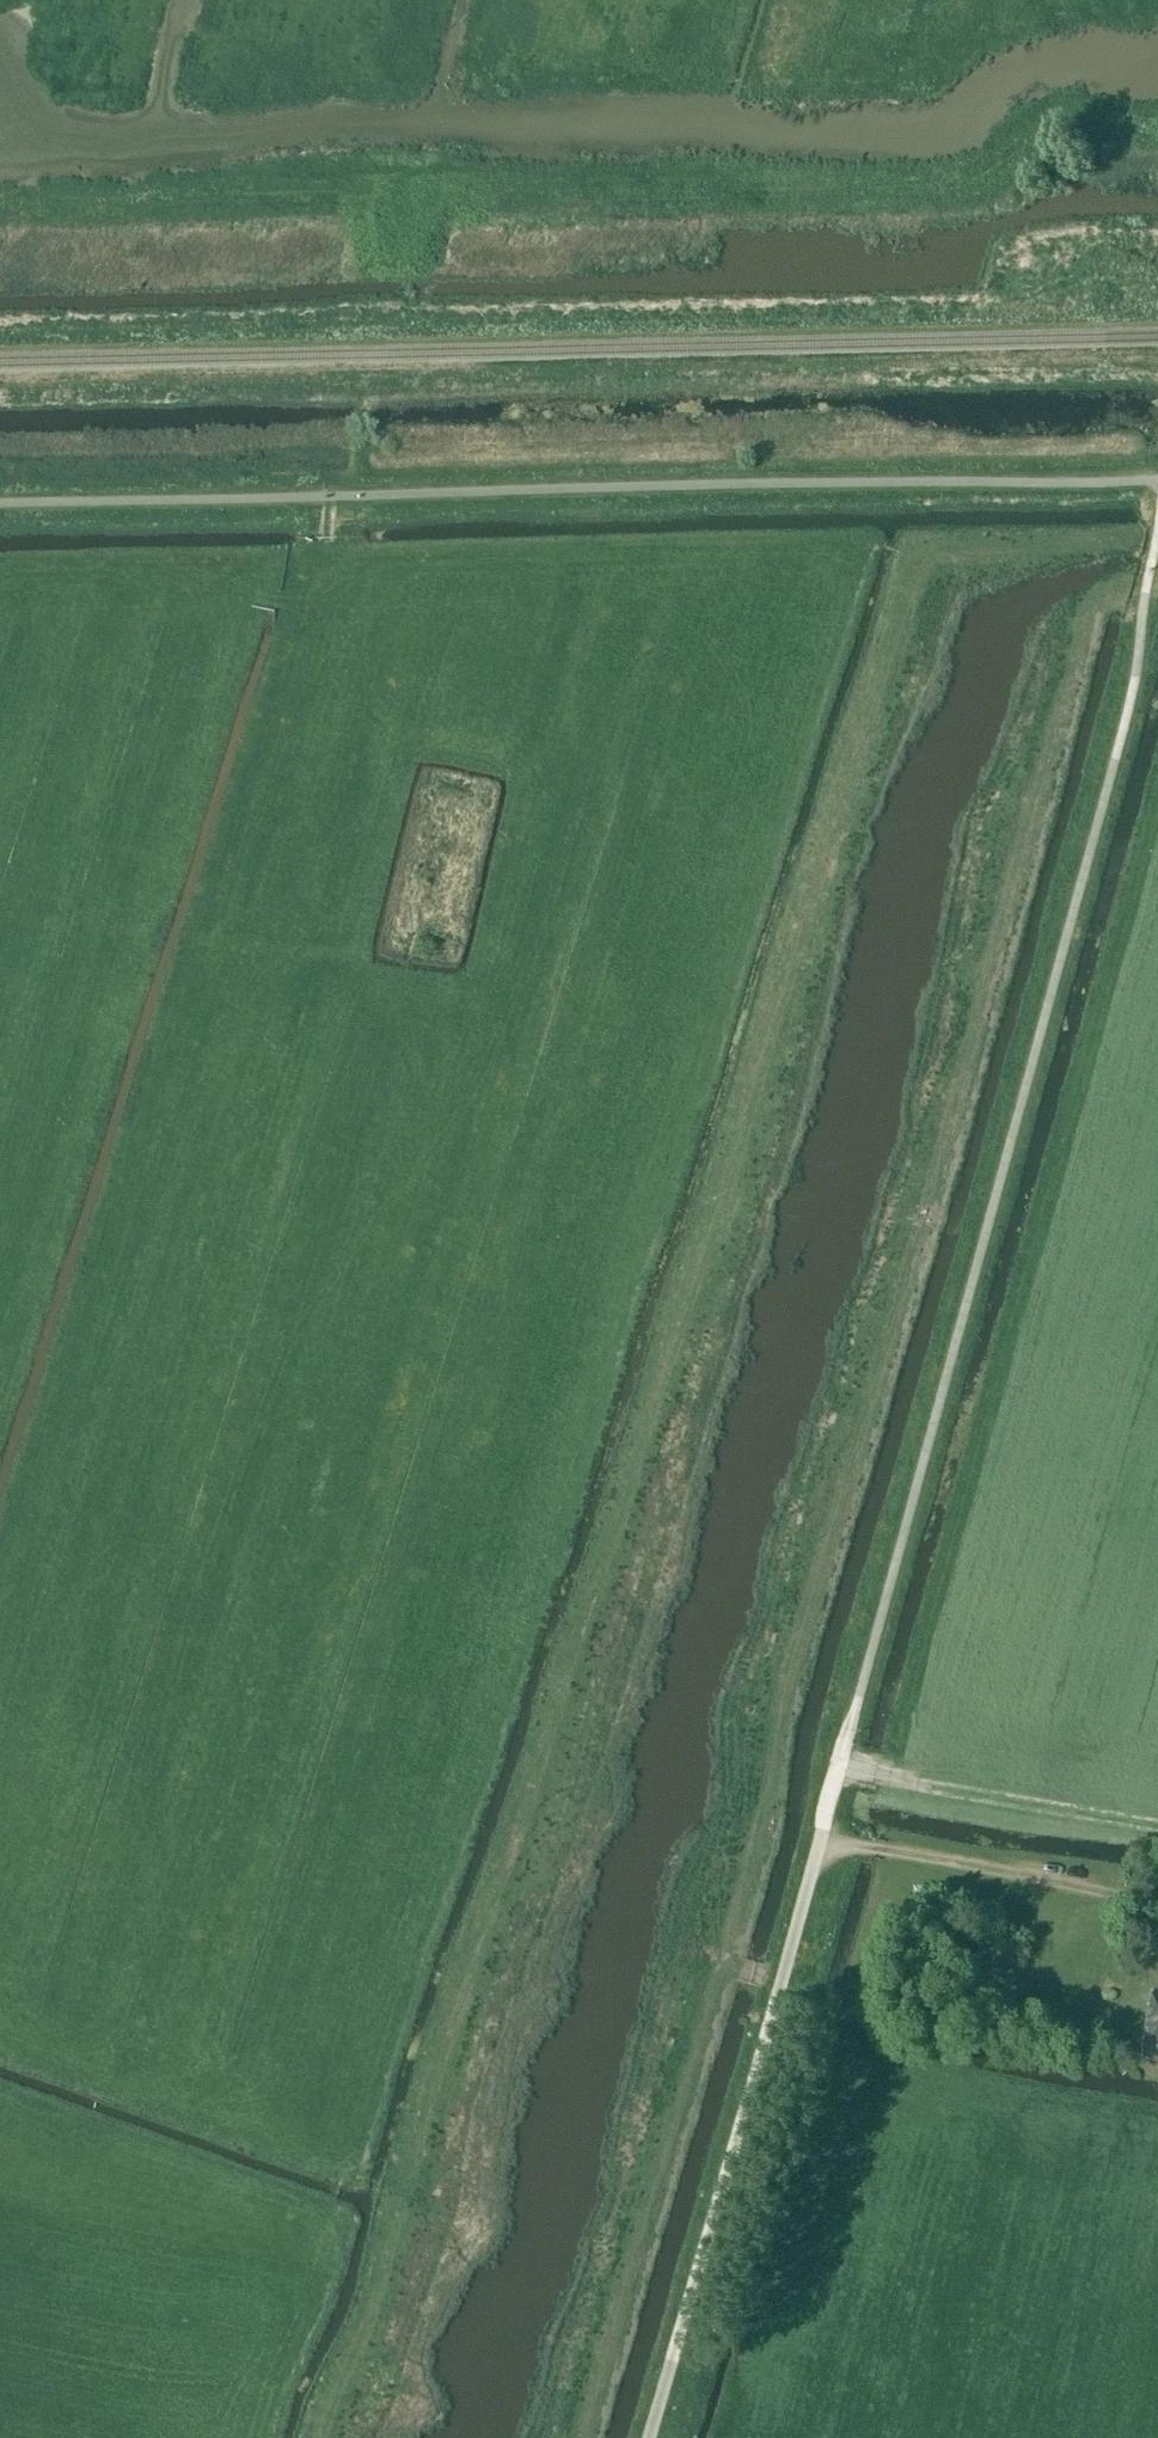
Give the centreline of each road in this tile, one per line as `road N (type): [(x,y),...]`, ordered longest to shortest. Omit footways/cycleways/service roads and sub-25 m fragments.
road 1 (unclassified): [(648,2437),(851,1739)]
road 2 (track): [(842,1770),(1157,1830)]

